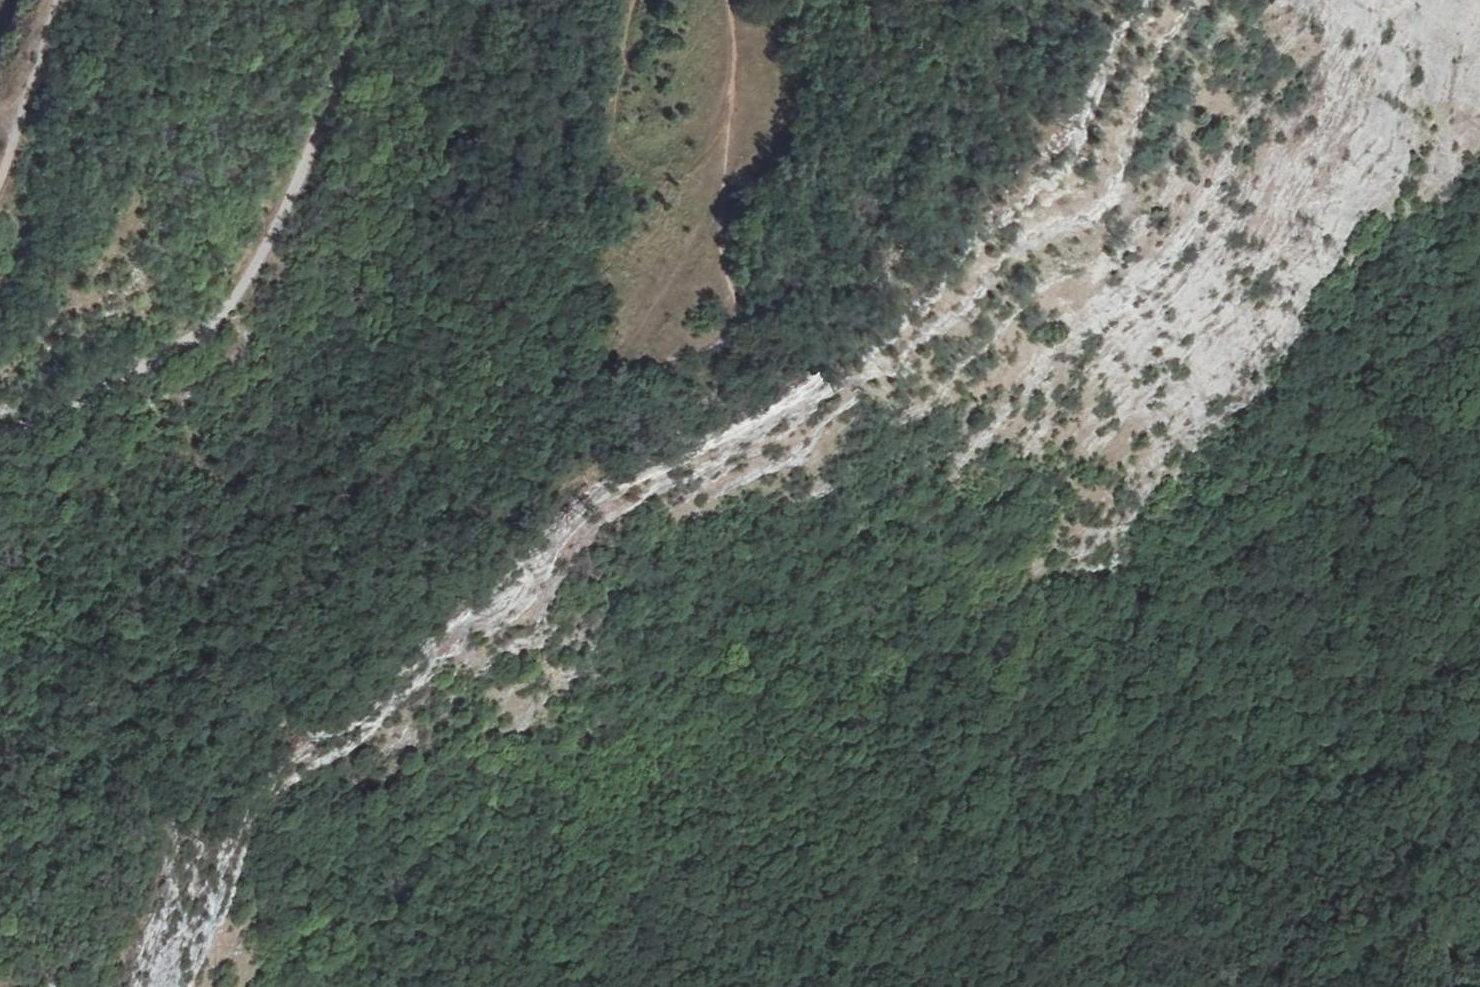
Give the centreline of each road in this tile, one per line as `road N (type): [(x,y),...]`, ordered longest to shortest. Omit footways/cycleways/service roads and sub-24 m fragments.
road 1 (track): [(370,0),(294,190),(234,304),(153,362),(0,442)]
road 2 (track): [(726,128),(722,239),(736,322),(715,350),(676,364),(609,370),(696,242)]
road 3 (track): [(636,0),(611,128),(625,158),(676,175),(726,128),(734,40),(725,0)]

